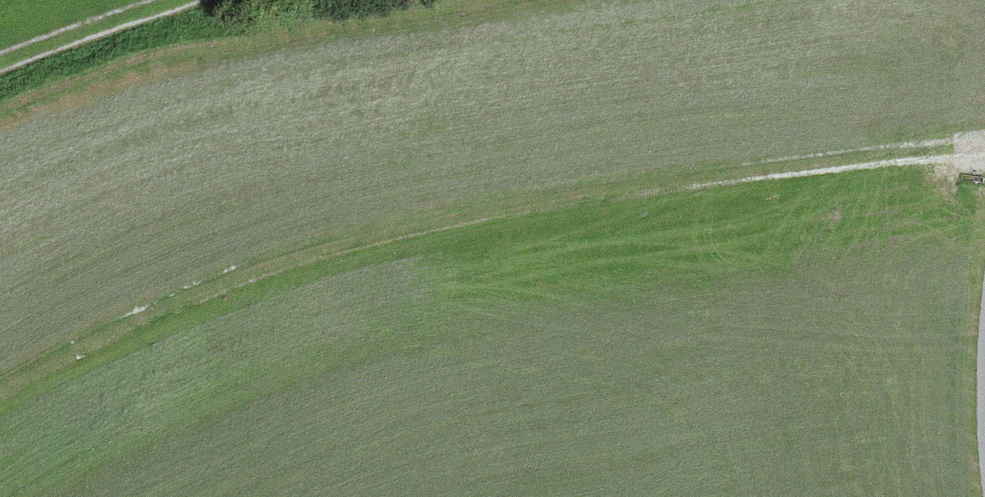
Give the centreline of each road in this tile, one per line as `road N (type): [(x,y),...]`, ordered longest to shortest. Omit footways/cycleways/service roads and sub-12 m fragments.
road 1 (track): [(984,148),(552,199),(290,251),(54,364)]
road 2 (track): [(0,68),(205,0)]

